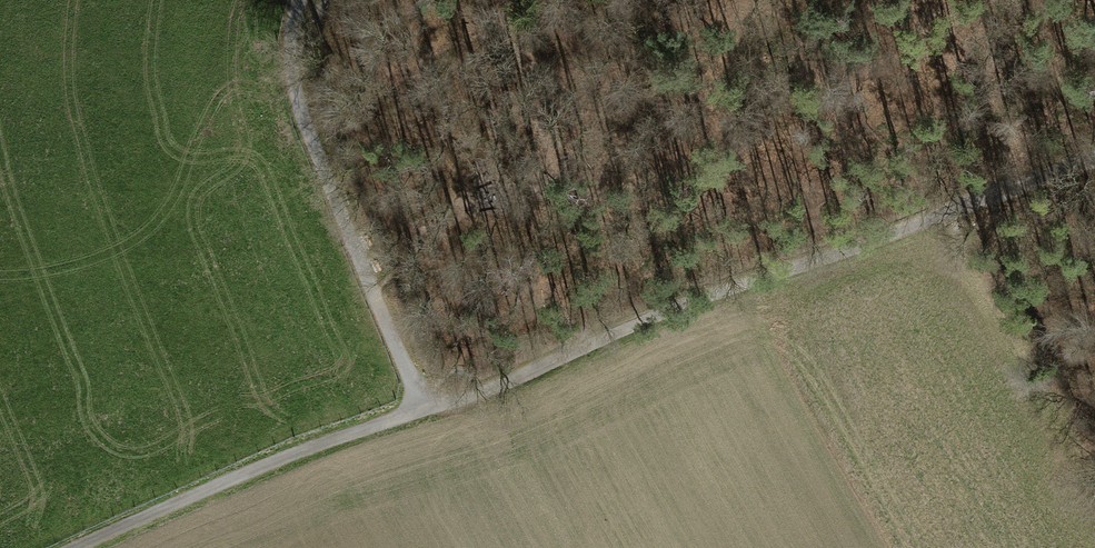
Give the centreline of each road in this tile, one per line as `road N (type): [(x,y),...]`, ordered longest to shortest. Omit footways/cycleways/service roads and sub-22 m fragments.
road 1 (track): [(942,220),(422,406)]
road 2 (track): [(300,0),(291,22),(292,81),(305,131),(422,406)]
road 3 (track): [(79,547),(212,484),(422,406)]
road 4 (track): [(1094,165),(942,220)]

